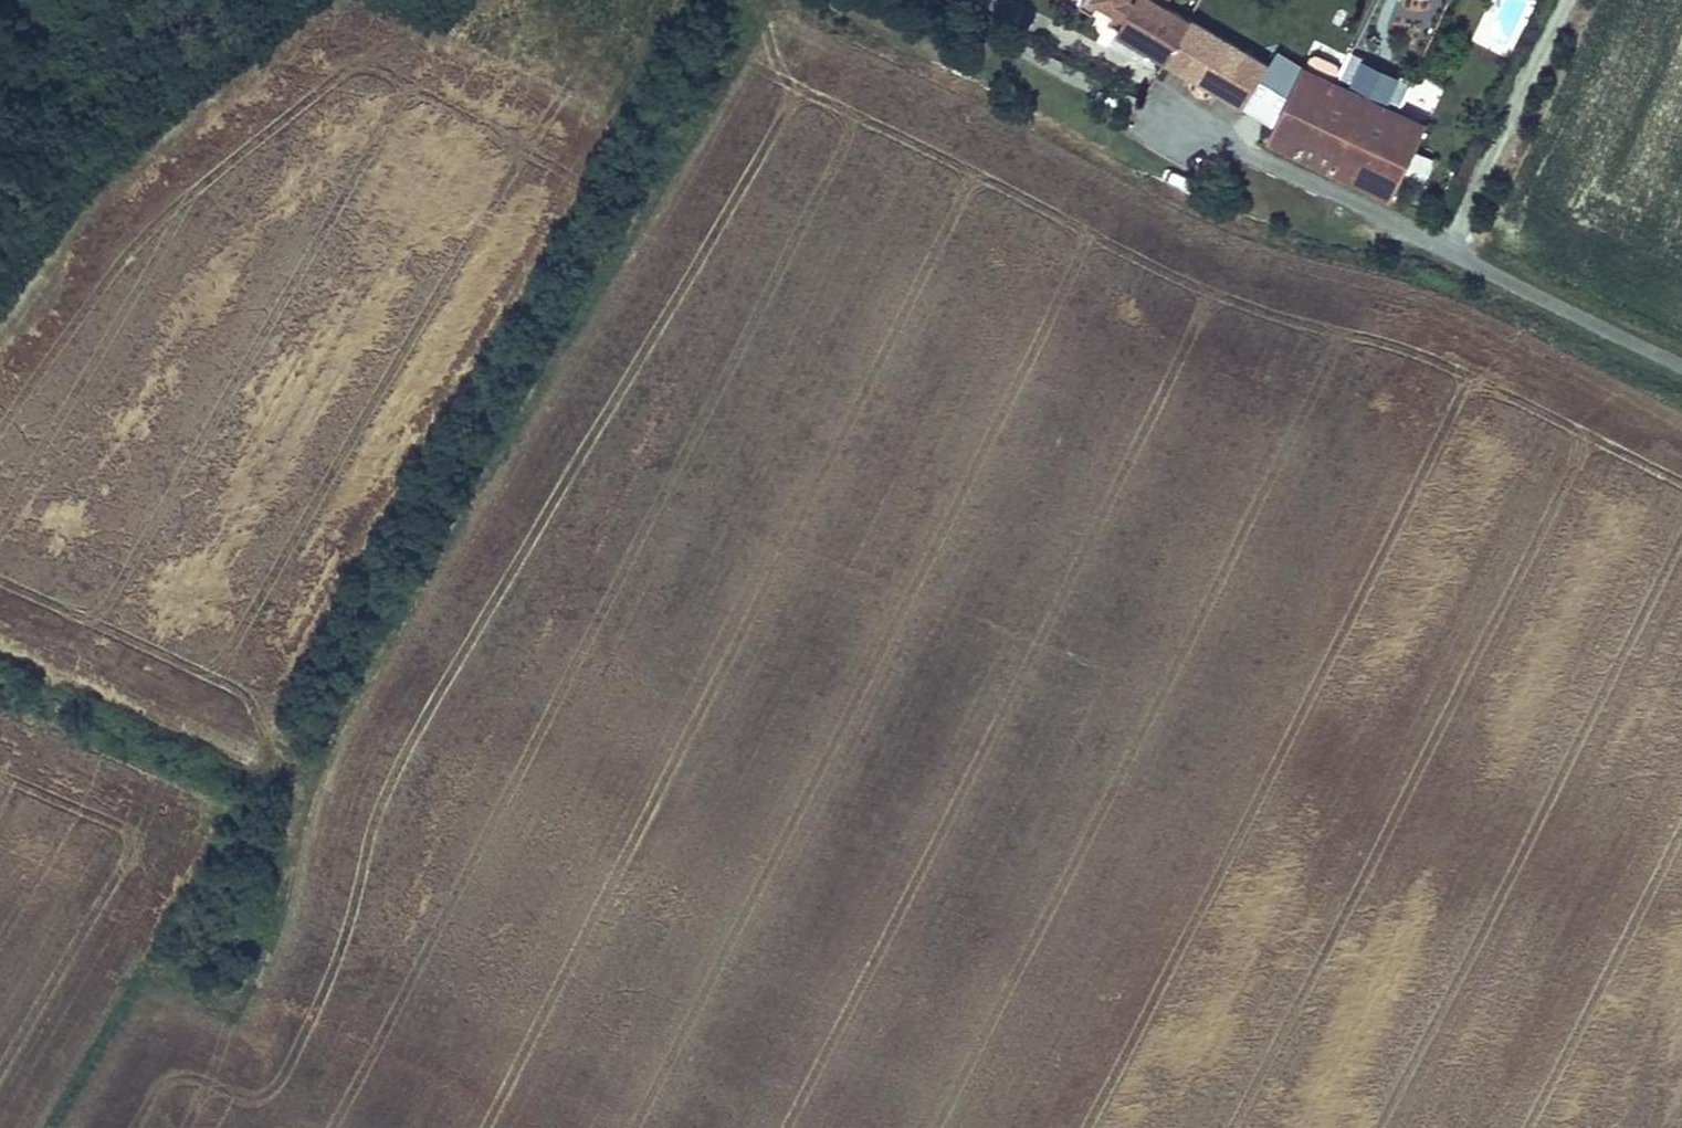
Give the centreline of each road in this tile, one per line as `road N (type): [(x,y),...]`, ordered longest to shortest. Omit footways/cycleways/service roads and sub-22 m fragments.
road 1 (residential): [(1082,78),(1681,364)]

